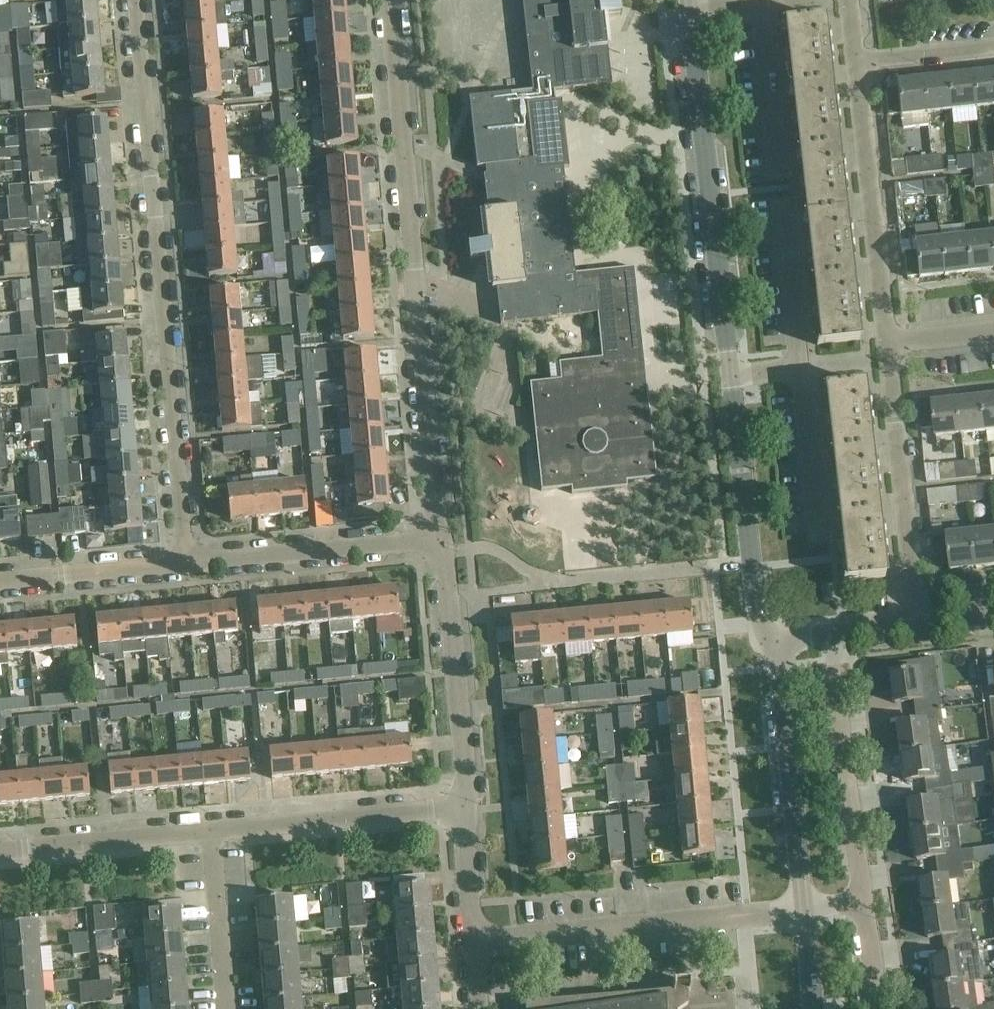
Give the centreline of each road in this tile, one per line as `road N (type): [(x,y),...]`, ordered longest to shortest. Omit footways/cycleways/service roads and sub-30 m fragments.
road 1 (residential): [(777,641),(758,626),(689,0)]
road 2 (residential): [(184,563),(136,0)]
road 3 (residential): [(436,537),(389,0)]
road 4 (residential): [(476,938),(802,911)]
road 5 (residential): [(915,628),(885,343)]
road 6 (residential): [(885,343),(854,62)]
road 7 (residential): [(460,808),(467,768),(445,553),(436,537)]
road 8 (residential): [(862,907),(825,636)]
road 9 (residential): [(802,911),(777,641)]
road 10 (residential): [(184,563),(436,537)]
road 11 (residential): [(213,832),(460,808)]
road 12 (residential): [(0,852),(213,832)]
road 13 (residential): [(0,581),(184,563)]
road 14 (residential): [(227,1008),(213,832)]
road 15 (residential): [(993,46),(854,62)]
road 16 (residential): [(476,938),(460,808)]

